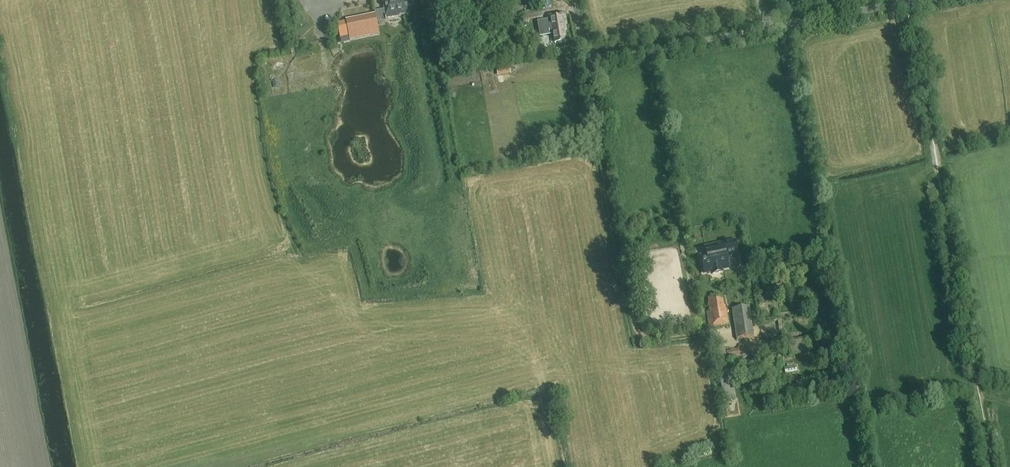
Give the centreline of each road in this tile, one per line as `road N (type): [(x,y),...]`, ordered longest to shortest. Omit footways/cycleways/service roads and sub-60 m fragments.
road 1 (unclassified): [(575,0),(587,65),(919,0)]
road 2 (track): [(587,65),(635,326),(663,337),(724,332)]

